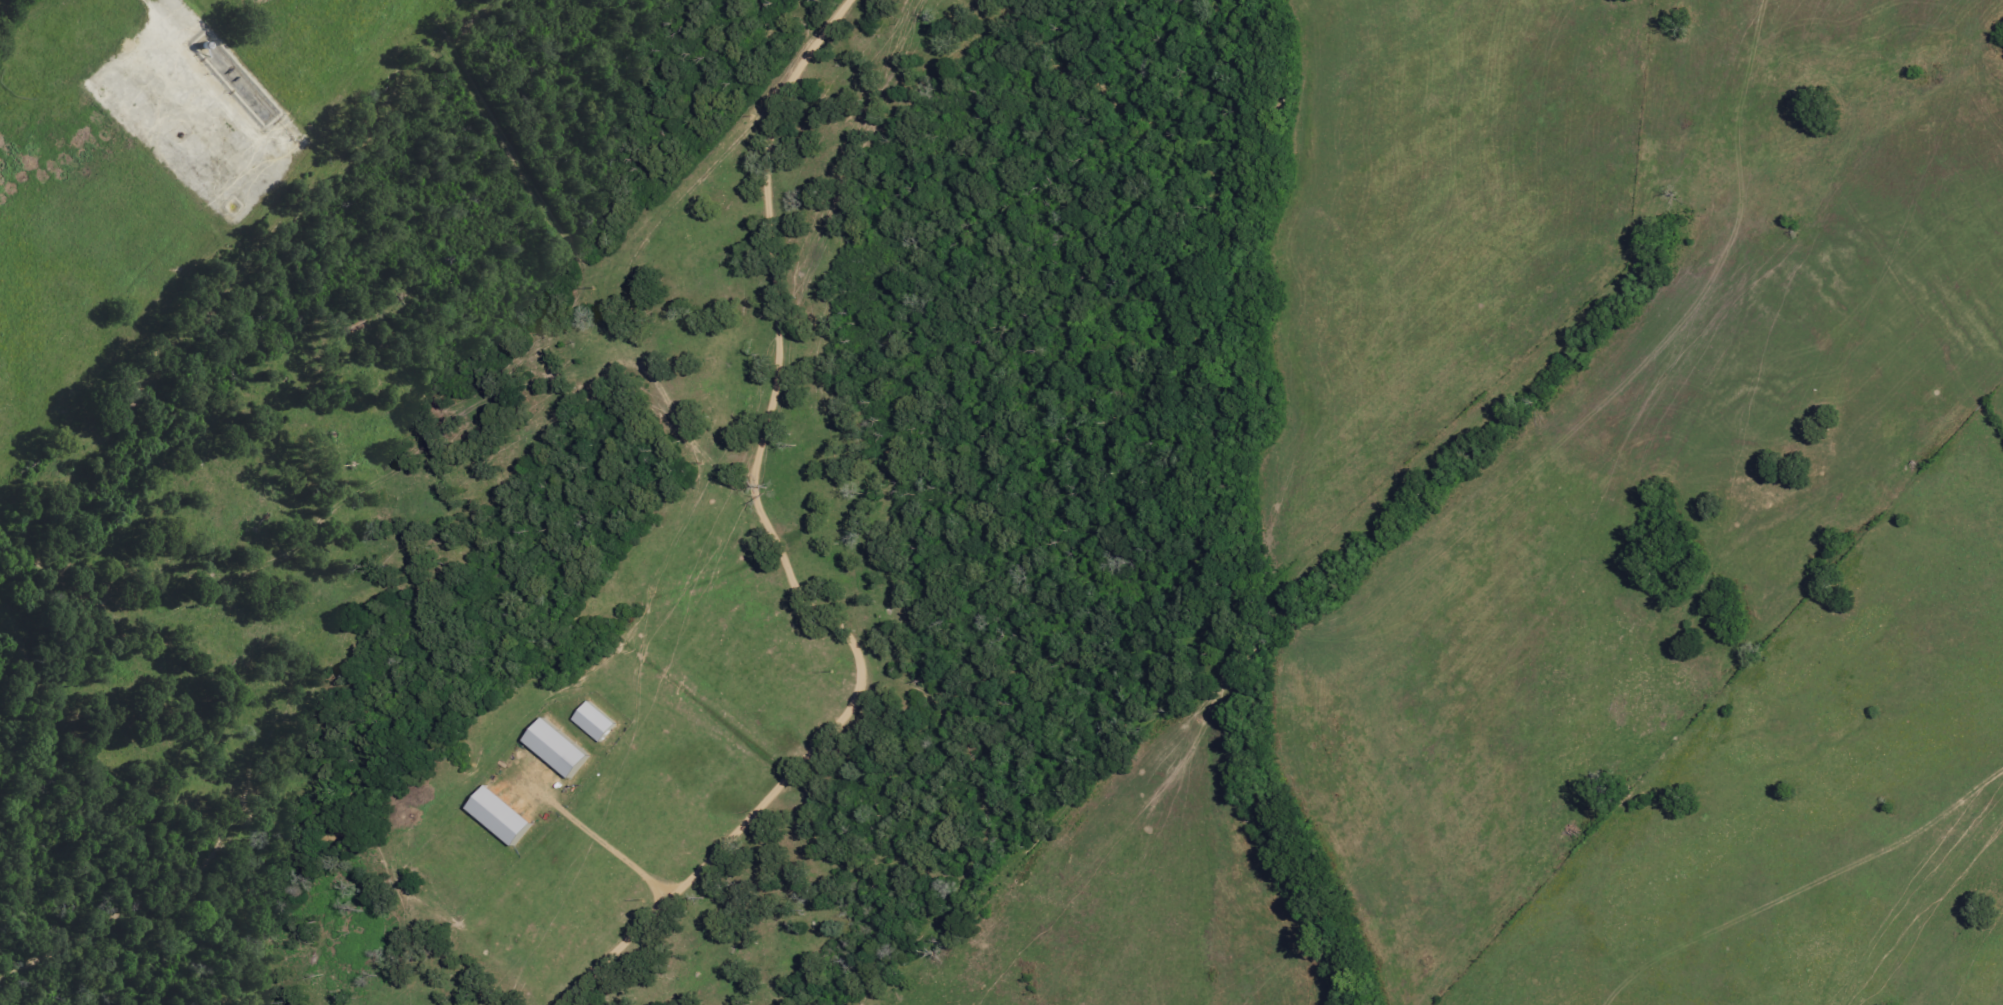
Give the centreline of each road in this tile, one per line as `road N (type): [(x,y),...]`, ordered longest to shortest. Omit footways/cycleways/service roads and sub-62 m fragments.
road 1 (residential): [(554,1004),(684,849),(872,673),(872,619),(789,526),(770,467),(820,231),(806,123),(855,35),(887,0)]

